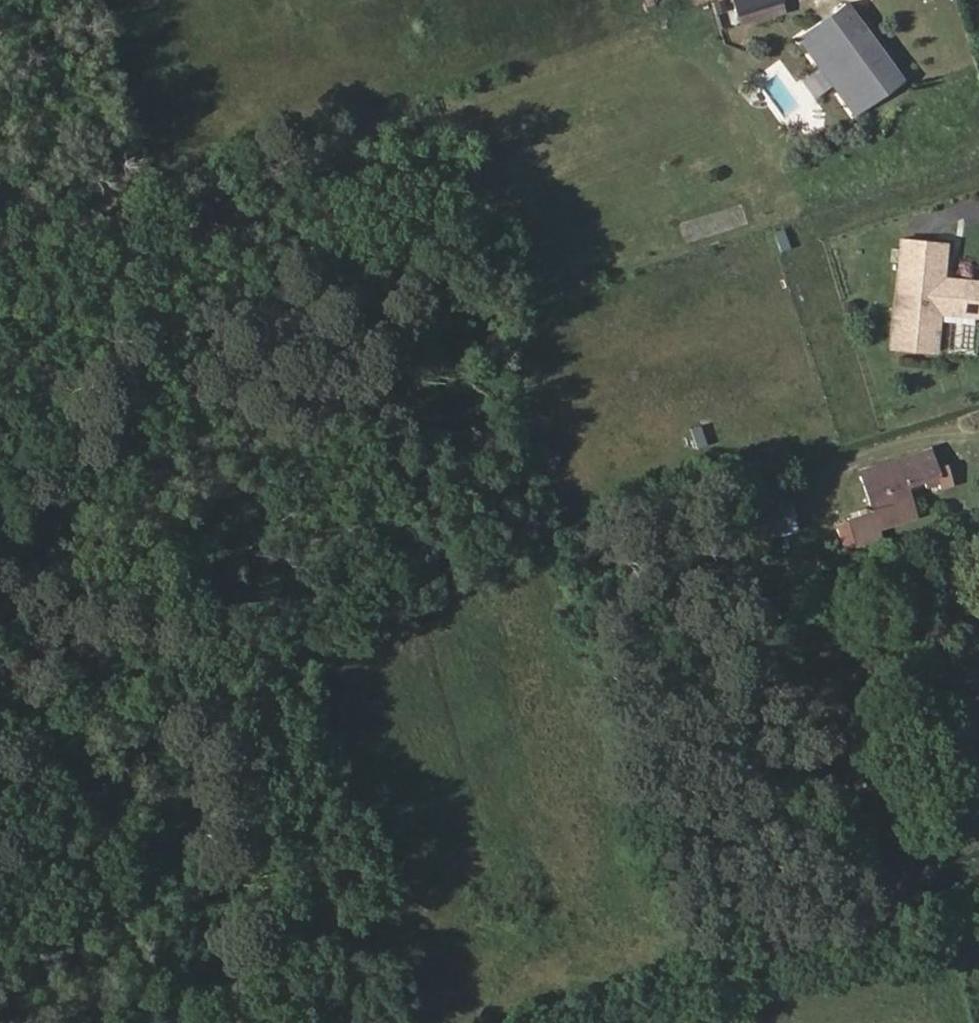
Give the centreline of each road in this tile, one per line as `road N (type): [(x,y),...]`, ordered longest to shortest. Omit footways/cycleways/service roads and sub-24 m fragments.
road 1 (track): [(492,1022),(978,862)]

